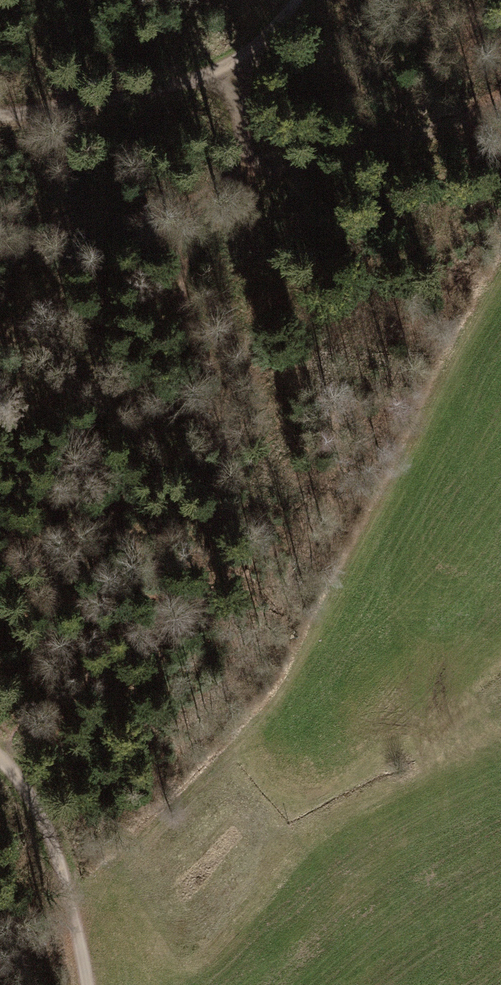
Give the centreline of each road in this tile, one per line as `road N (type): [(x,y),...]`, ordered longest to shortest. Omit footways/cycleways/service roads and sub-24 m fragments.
road 1 (track): [(221,80),(251,170),(9,759)]
road 2 (track): [(0,246),(251,170),(454,128),(500,108)]
road 3 (track): [(0,113),(221,80),(290,0)]
road 4 (track): [(9,759),(67,881),(86,984)]

